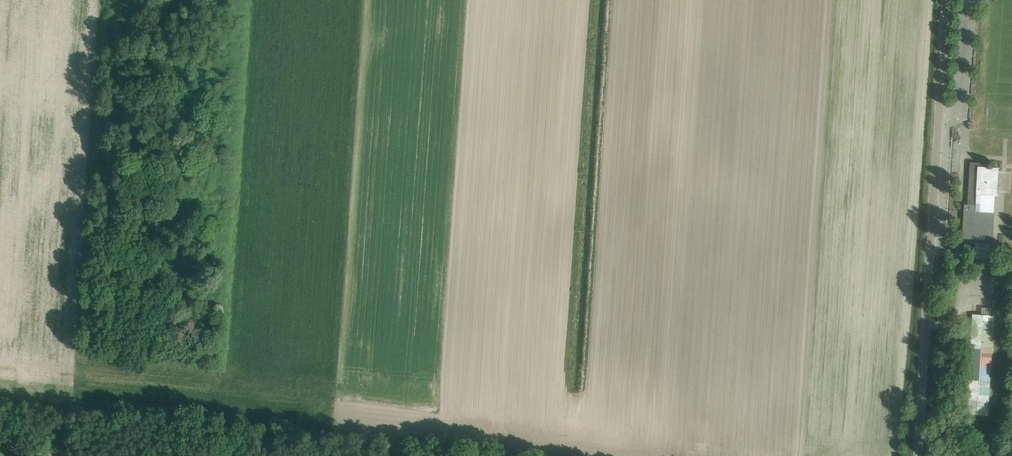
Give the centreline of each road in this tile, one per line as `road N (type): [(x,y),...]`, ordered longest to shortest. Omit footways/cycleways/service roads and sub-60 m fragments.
road 1 (unclassified): [(917,455),(946,0)]

